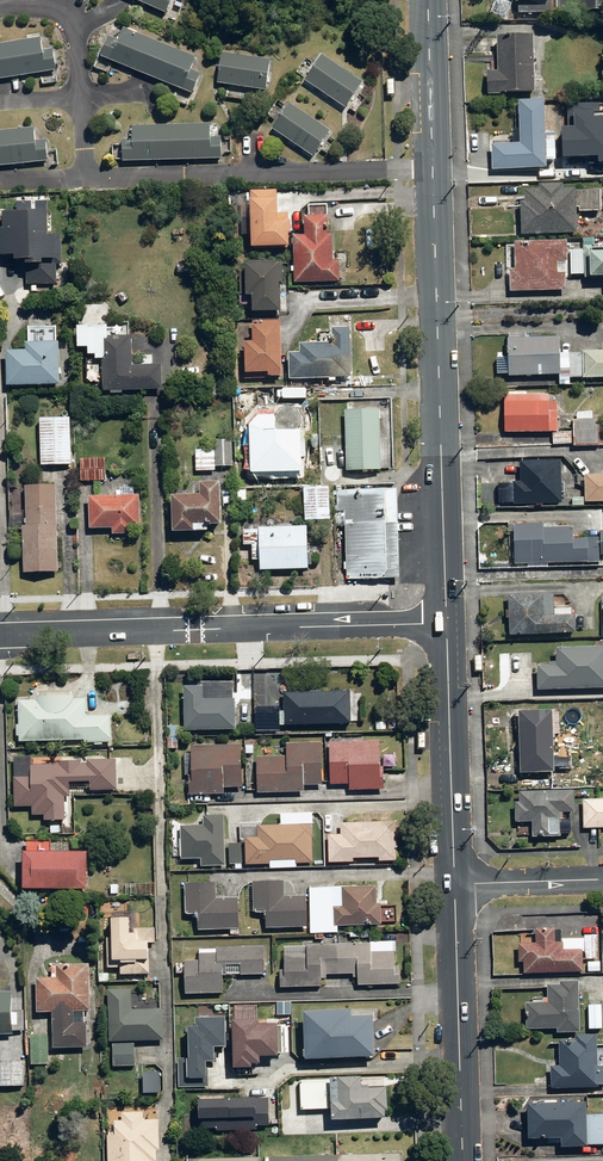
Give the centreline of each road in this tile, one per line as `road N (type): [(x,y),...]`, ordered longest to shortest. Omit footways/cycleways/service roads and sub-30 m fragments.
road 1 (primary): [(445,624),(431,166)]
road 2 (residential): [(445,624),(0,635)]
road 3 (residential): [(431,166),(85,176)]
road 4 (primary): [(463,1160),(454,884)]
road 5 (primary): [(454,884),(445,624)]
road 6 (primary): [(431,166),(426,0)]
road 7 (residential): [(454,884),(602,879)]
road 8 (residential): [(0,6),(39,7),(73,31),(82,97)]

